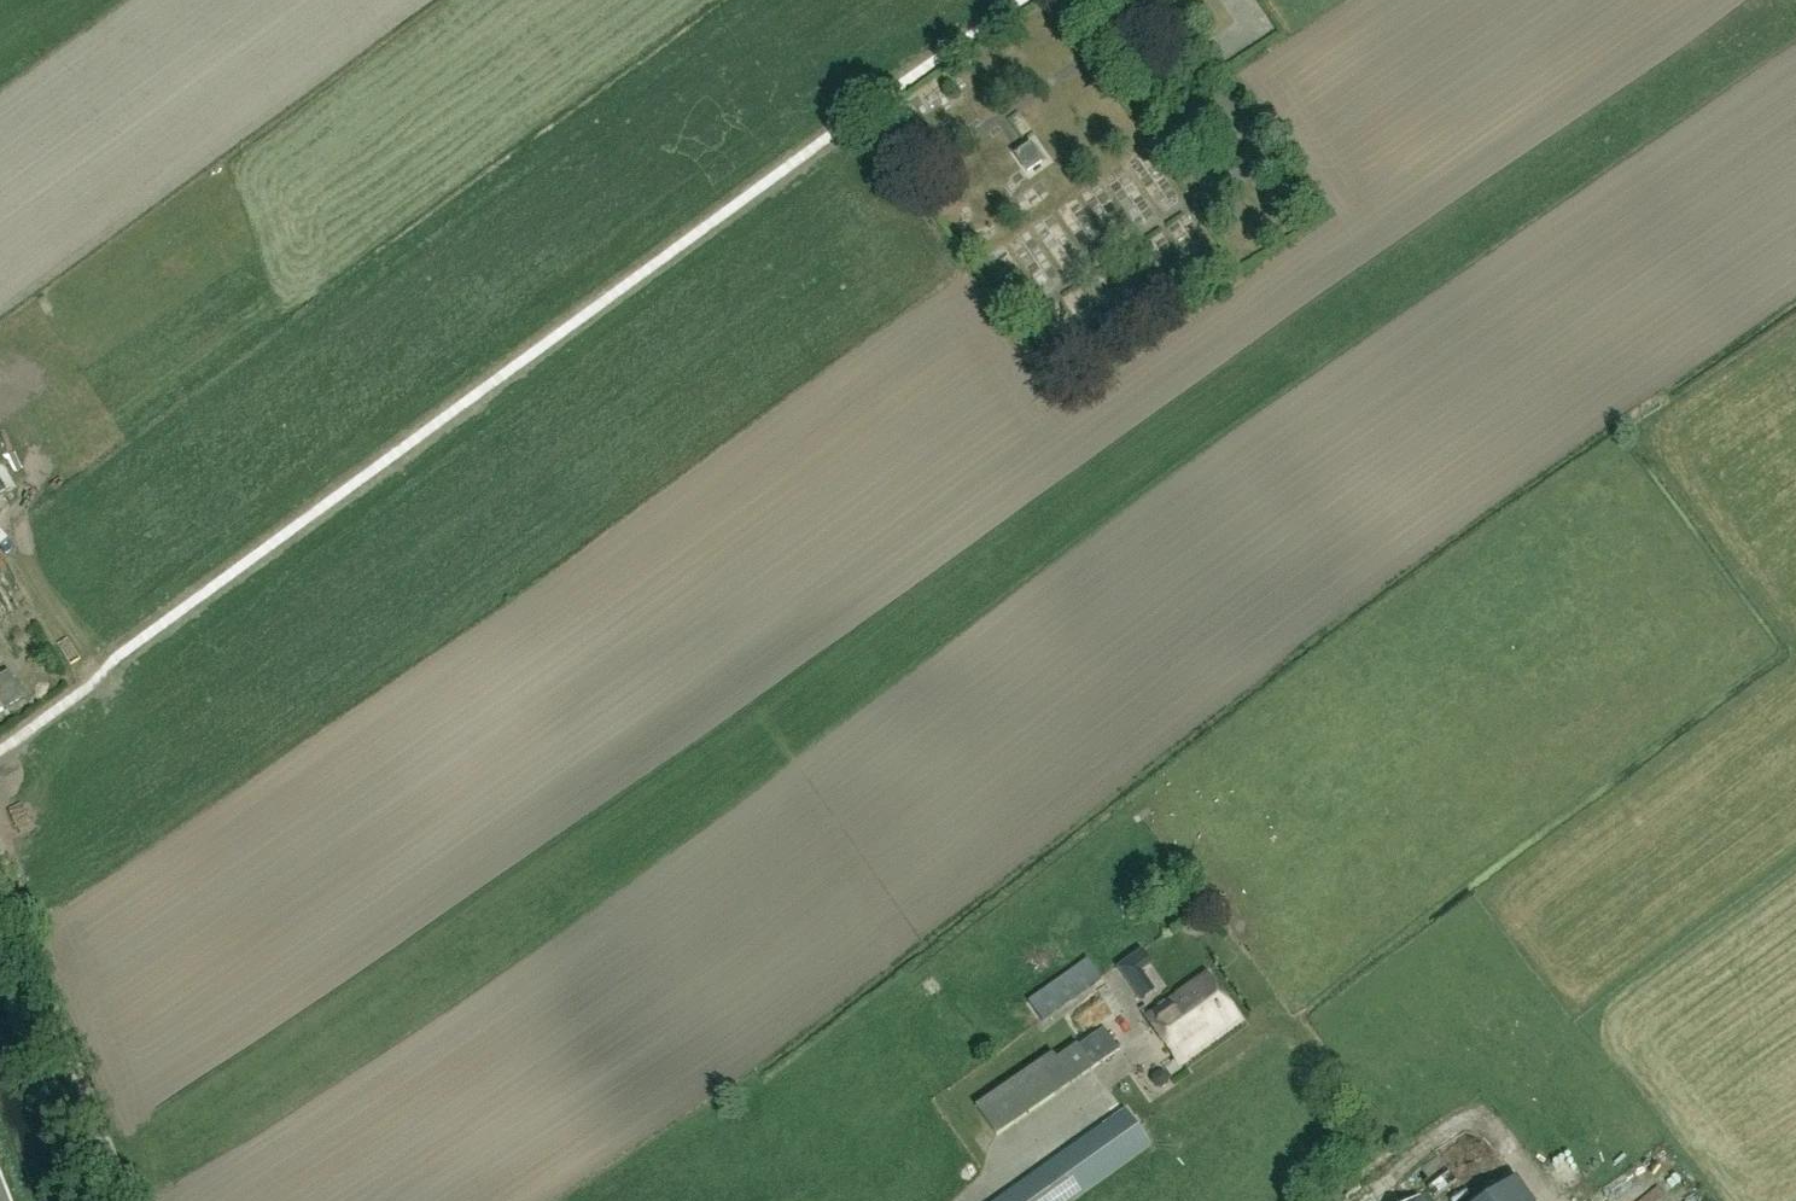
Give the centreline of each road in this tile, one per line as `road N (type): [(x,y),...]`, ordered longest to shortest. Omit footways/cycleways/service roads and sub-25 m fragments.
road 1 (unclassified): [(1079,0),(1195,178),(1214,186),(1254,160),(1258,144),(1161,0)]

